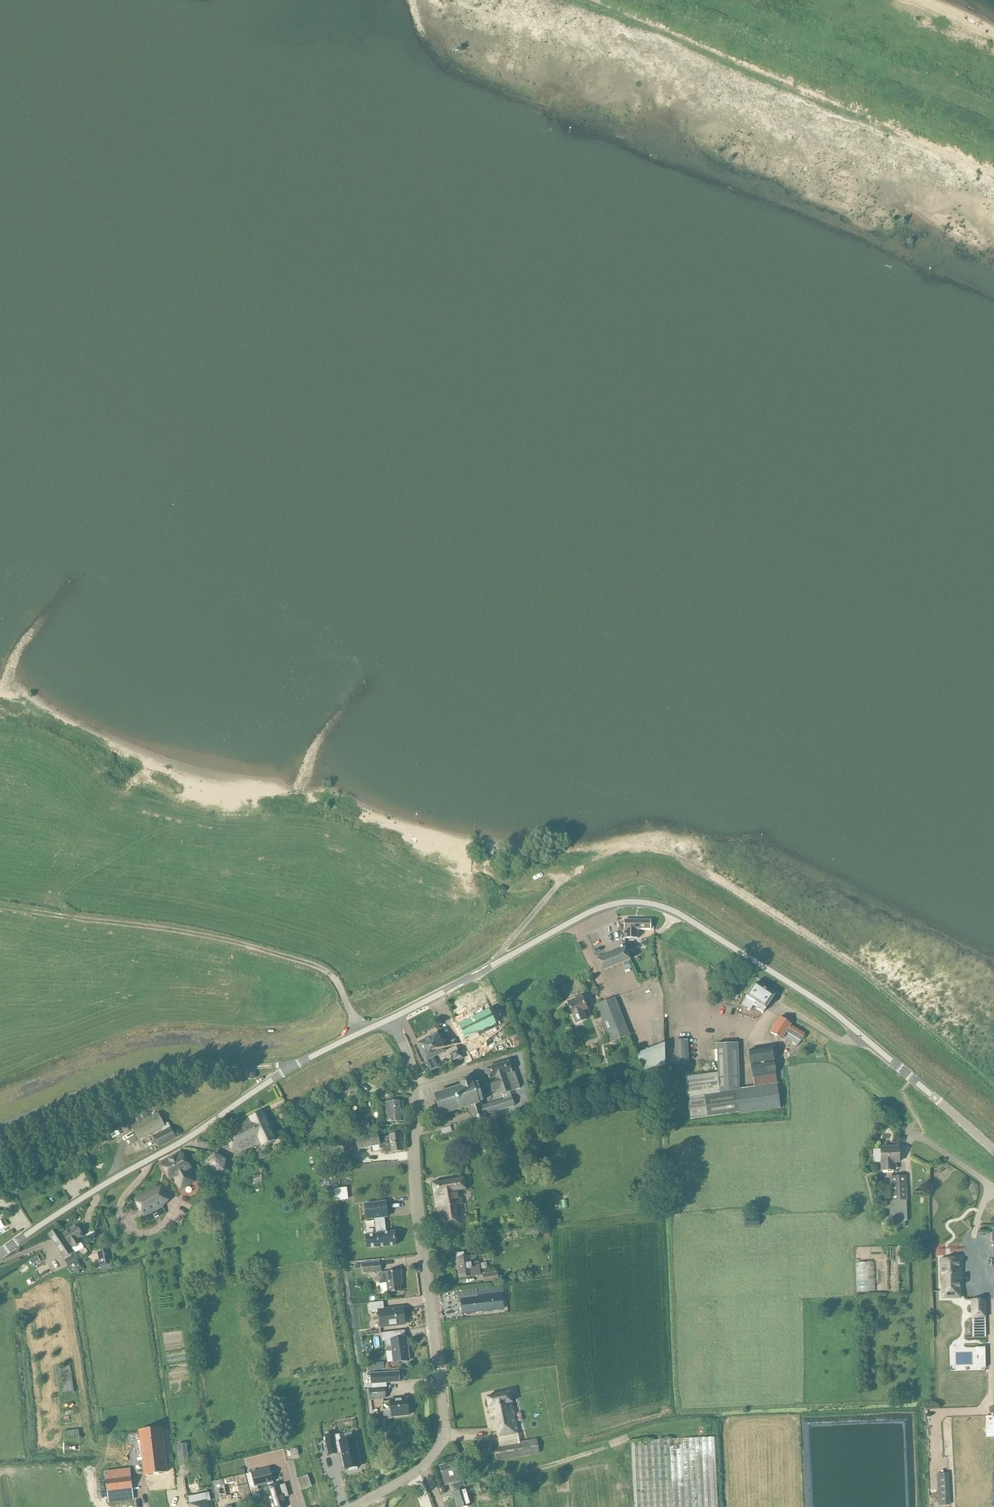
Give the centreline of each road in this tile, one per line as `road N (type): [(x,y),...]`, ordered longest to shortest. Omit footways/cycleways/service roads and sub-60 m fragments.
road 1 (tertiary): [(993,1150),(819,1002),(654,905),(625,903),(588,914),(390,1018)]
road 2 (tertiary): [(356,1506),(425,1466),(442,1437),(415,1089),(390,1018)]
road 3 (tertiary): [(0,1254),(295,1066)]
road 4 (track): [(0,907),(185,930),(333,973)]

